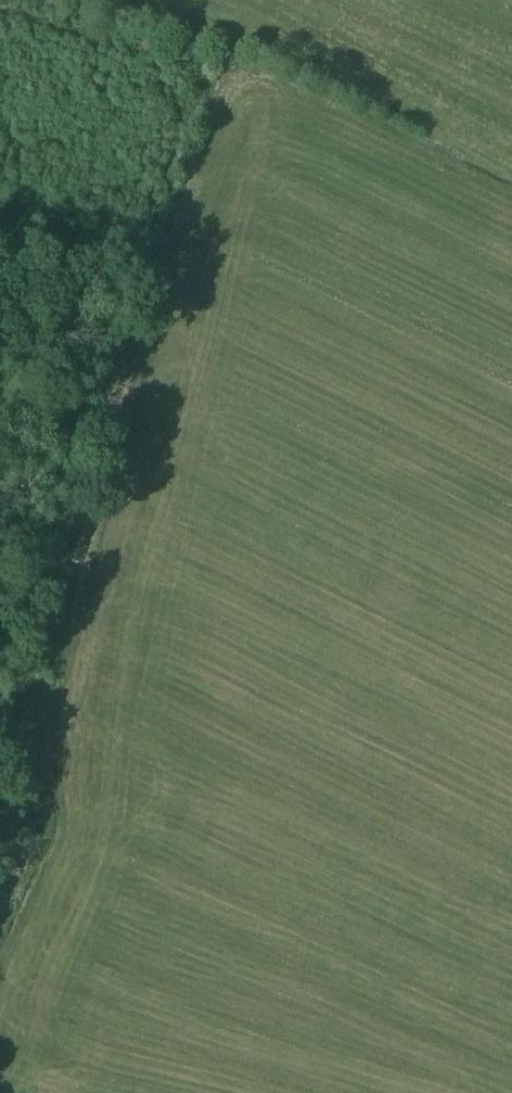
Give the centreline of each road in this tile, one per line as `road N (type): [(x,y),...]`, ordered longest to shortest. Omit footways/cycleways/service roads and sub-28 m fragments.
road 1 (track): [(0,211),(183,265)]

